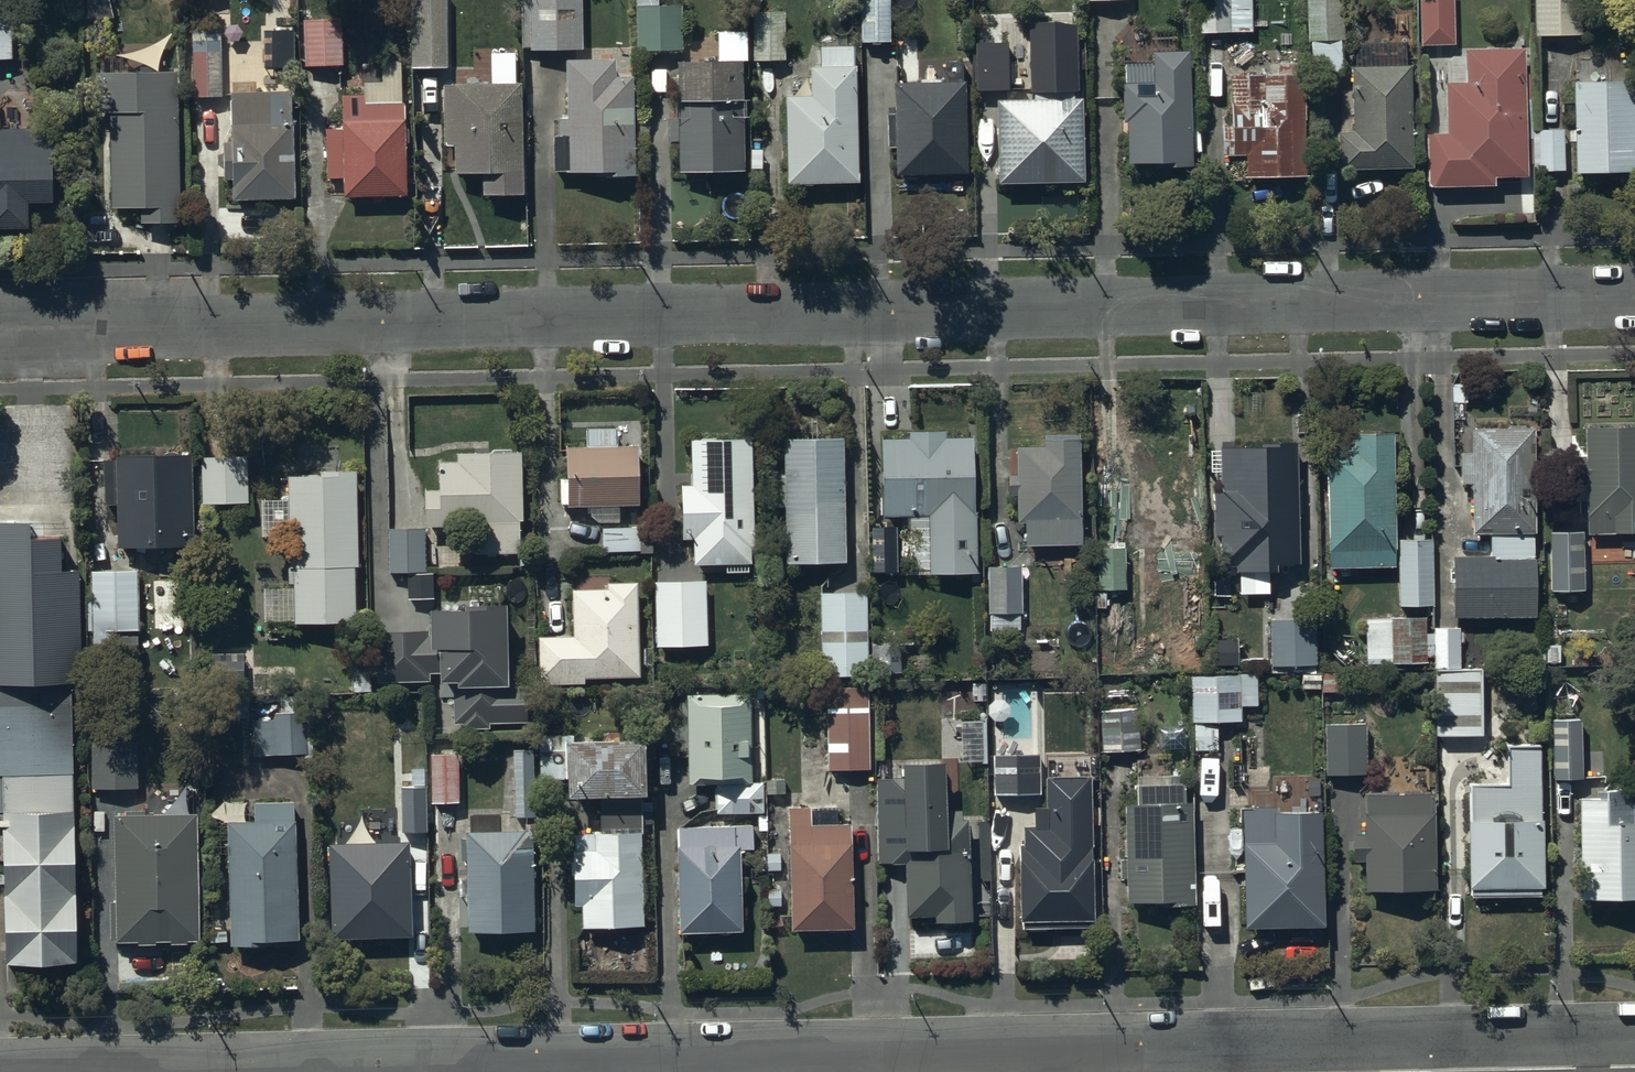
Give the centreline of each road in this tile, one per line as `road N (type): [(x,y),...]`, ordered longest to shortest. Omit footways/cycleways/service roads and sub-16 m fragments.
road 1 (residential): [(0,334),(1634,299)]
road 2 (unclassified): [(337,1071),(1634,1038)]

